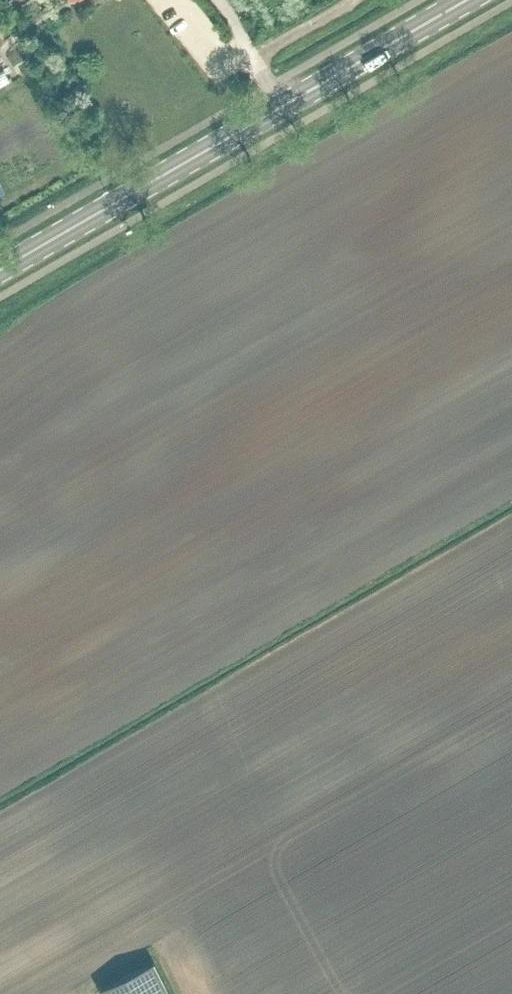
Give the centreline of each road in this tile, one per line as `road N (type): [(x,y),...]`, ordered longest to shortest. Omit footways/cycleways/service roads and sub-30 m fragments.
road 1 (primary): [(0,268),(464,0)]

